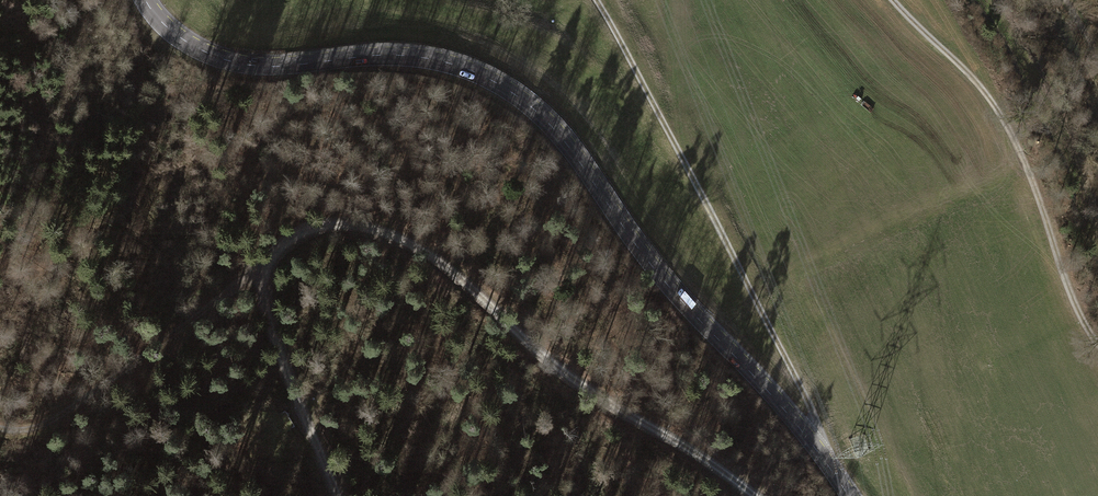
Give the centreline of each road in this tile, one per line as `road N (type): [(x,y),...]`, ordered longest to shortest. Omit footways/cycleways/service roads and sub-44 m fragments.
road 1 (secondary): [(849,495),(784,408),(644,256),(561,137),(516,95),(426,59),(287,66),(221,58),(170,30),(145,0)]
road 2 (track): [(752,495),(582,386),(426,250),(345,222),(289,239),(259,272),(273,335),(341,495)]
road 3 (track): [(812,443),(805,396),(598,0)]
road 4 (track): [(897,0),(1004,110),(1097,337)]
road 5 (track): [(259,272),(62,414),(27,431),(0,428)]

